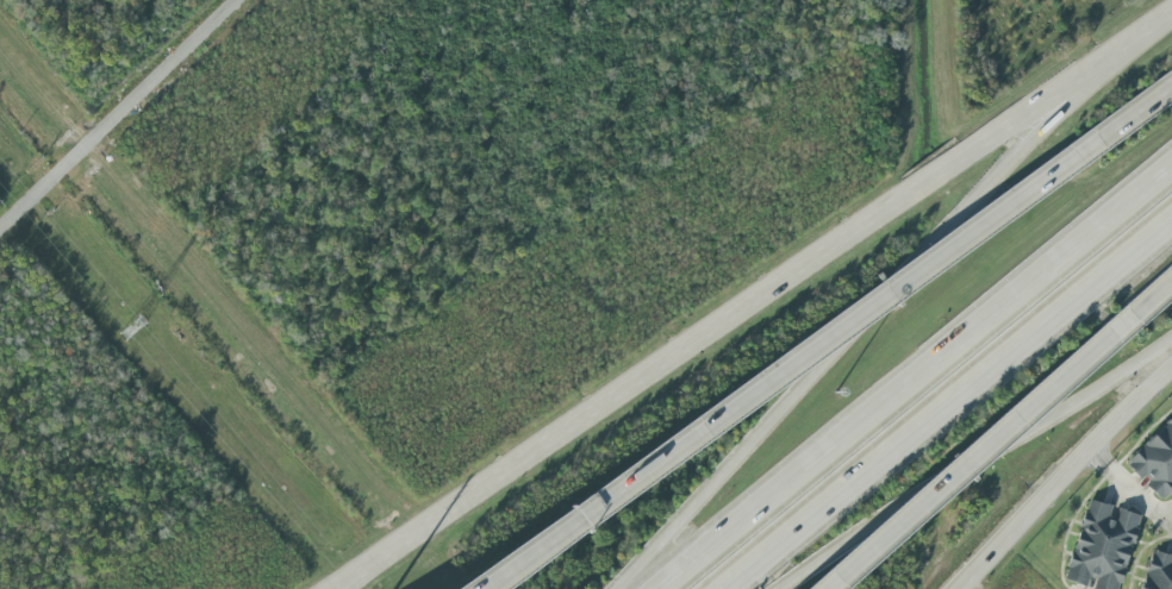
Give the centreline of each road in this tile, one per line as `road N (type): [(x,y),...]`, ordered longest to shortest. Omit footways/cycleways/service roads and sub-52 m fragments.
road 1 (primary): [(1067,88),(348,582)]
road 2 (motorway): [(1101,140),(478,588)]
road 3 (motorway): [(1067,88),(1002,174),(627,588)]
road 4 (motorway): [(1171,173),(676,588)]
road 5 (motorway): [(739,588),(1171,226)]
road 6 (motorway): [(799,588),(1171,343)]
road 7 (motorway): [(835,588),(973,474),(1136,319)]
road 8 (residential): [(0,230),(239,0)]
road 9 (primary): [(956,588),(1171,366)]
road 10 (primary): [(1171,13),(1067,88)]

